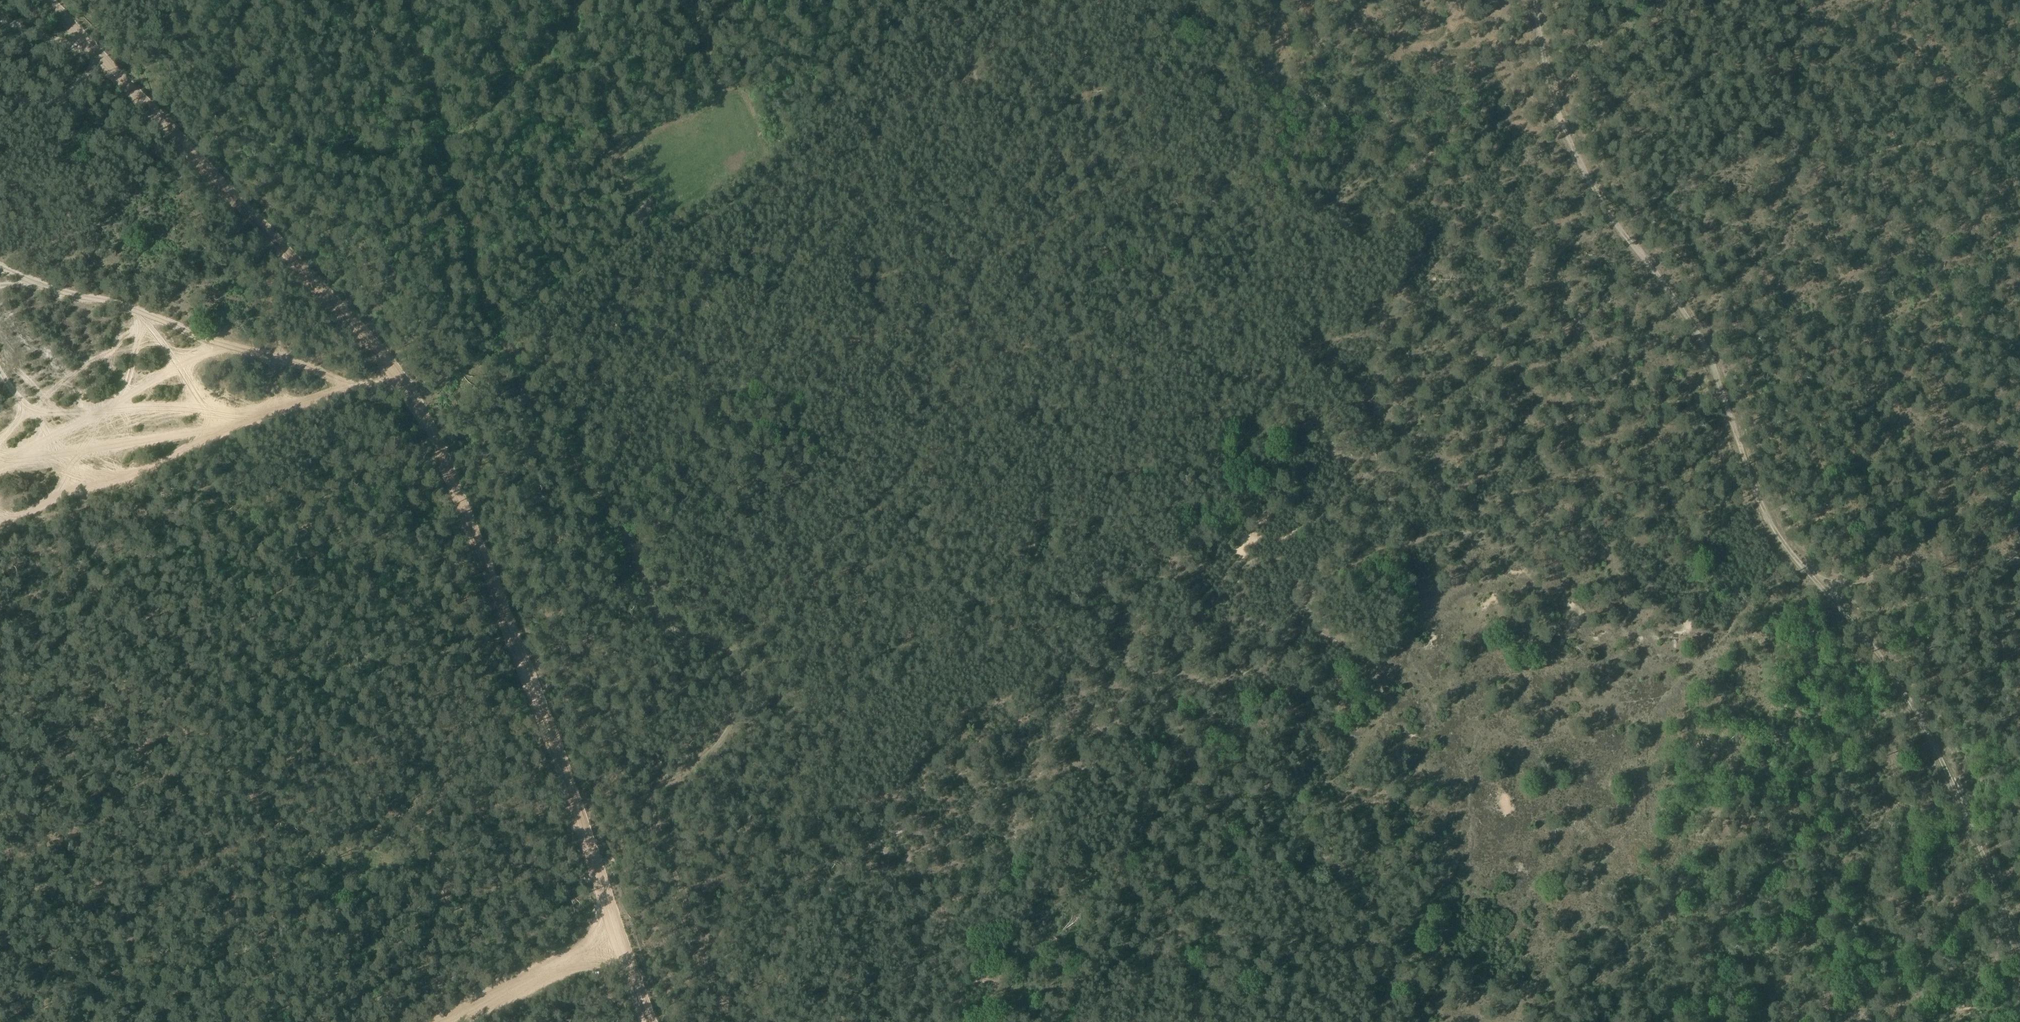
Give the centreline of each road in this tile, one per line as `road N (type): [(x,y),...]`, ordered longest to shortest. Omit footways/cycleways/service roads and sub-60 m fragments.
road 1 (track): [(725,1021),(646,788),(725,737),(739,691),(740,646),(679,637),(658,621),(638,555),(497,344),(443,140),(509,83),(579,0)]
road 2 (track): [(1534,0),(1572,143),(1601,201),(1711,362),(1778,545),(1871,646),(1914,710),(2019,940)]
road 3 (track): [(1941,759),(1899,792),(1845,873),(1767,1021)]
road 4 (track): [(1803,578),(1871,585),(1943,556),(2019,562)]

